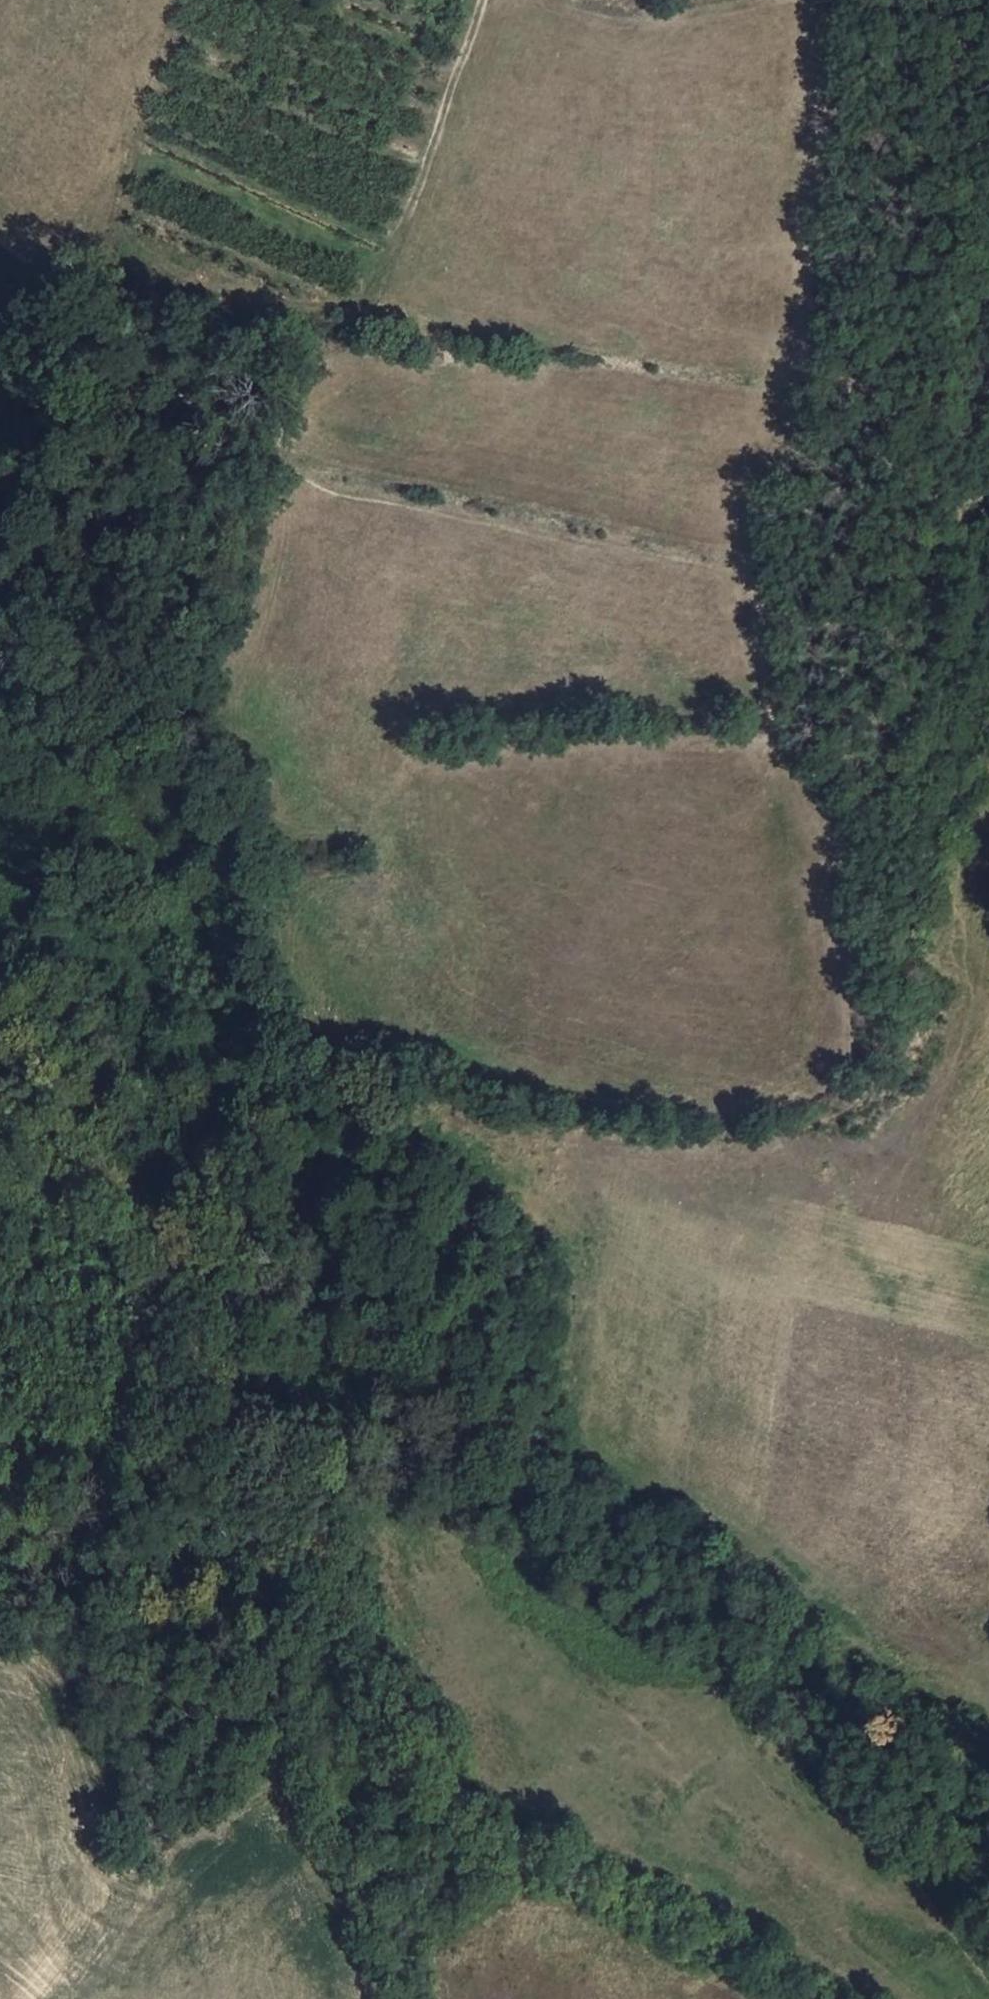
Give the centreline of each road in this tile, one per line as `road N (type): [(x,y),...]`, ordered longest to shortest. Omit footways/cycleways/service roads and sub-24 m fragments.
road 1 (track): [(988,712),(874,1092),(827,1122),(330,1085),(291,1116),(276,1154),(290,1337),(282,1408),(239,1507),(271,1614)]
road 2 (track): [(239,1507),(358,1596),(458,1780),(856,1998)]

